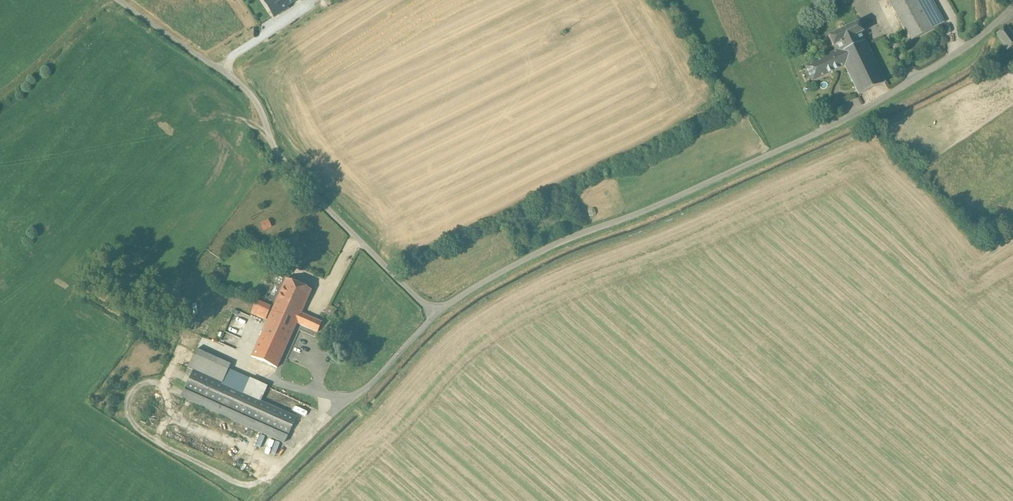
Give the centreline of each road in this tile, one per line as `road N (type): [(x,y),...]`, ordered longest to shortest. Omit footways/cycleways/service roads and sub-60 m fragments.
road 1 (unclassified): [(438,311),(557,242),(845,120),(1012,13)]
road 2 (unclassified): [(438,311),(288,166),(248,89),(121,0)]
road 3 (unclassified): [(348,400),(380,378),(438,311)]

